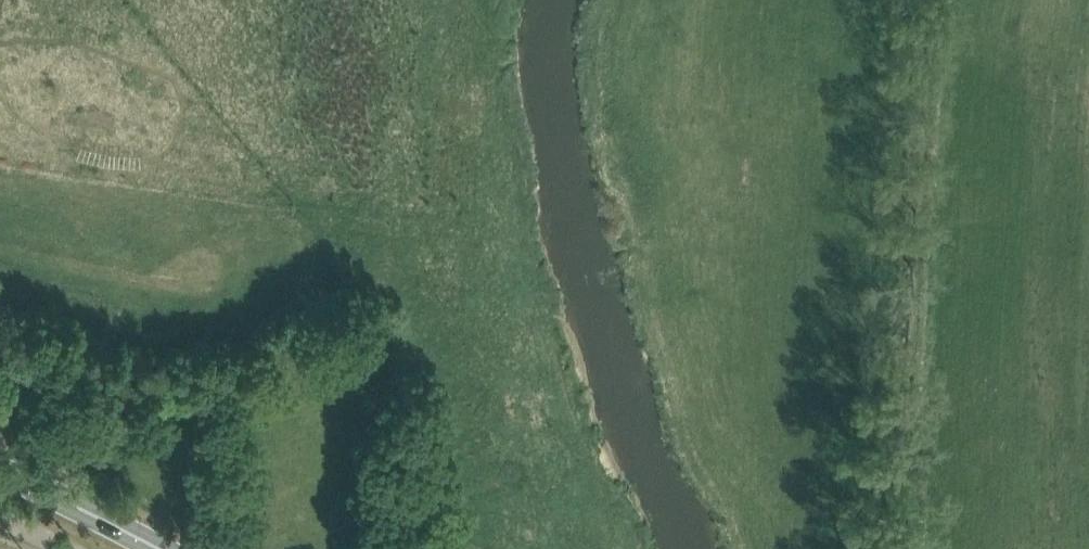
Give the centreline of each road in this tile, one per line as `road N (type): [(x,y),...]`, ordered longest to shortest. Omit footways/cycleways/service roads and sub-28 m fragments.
road 1 (tertiary): [(157,548),(0,470)]

